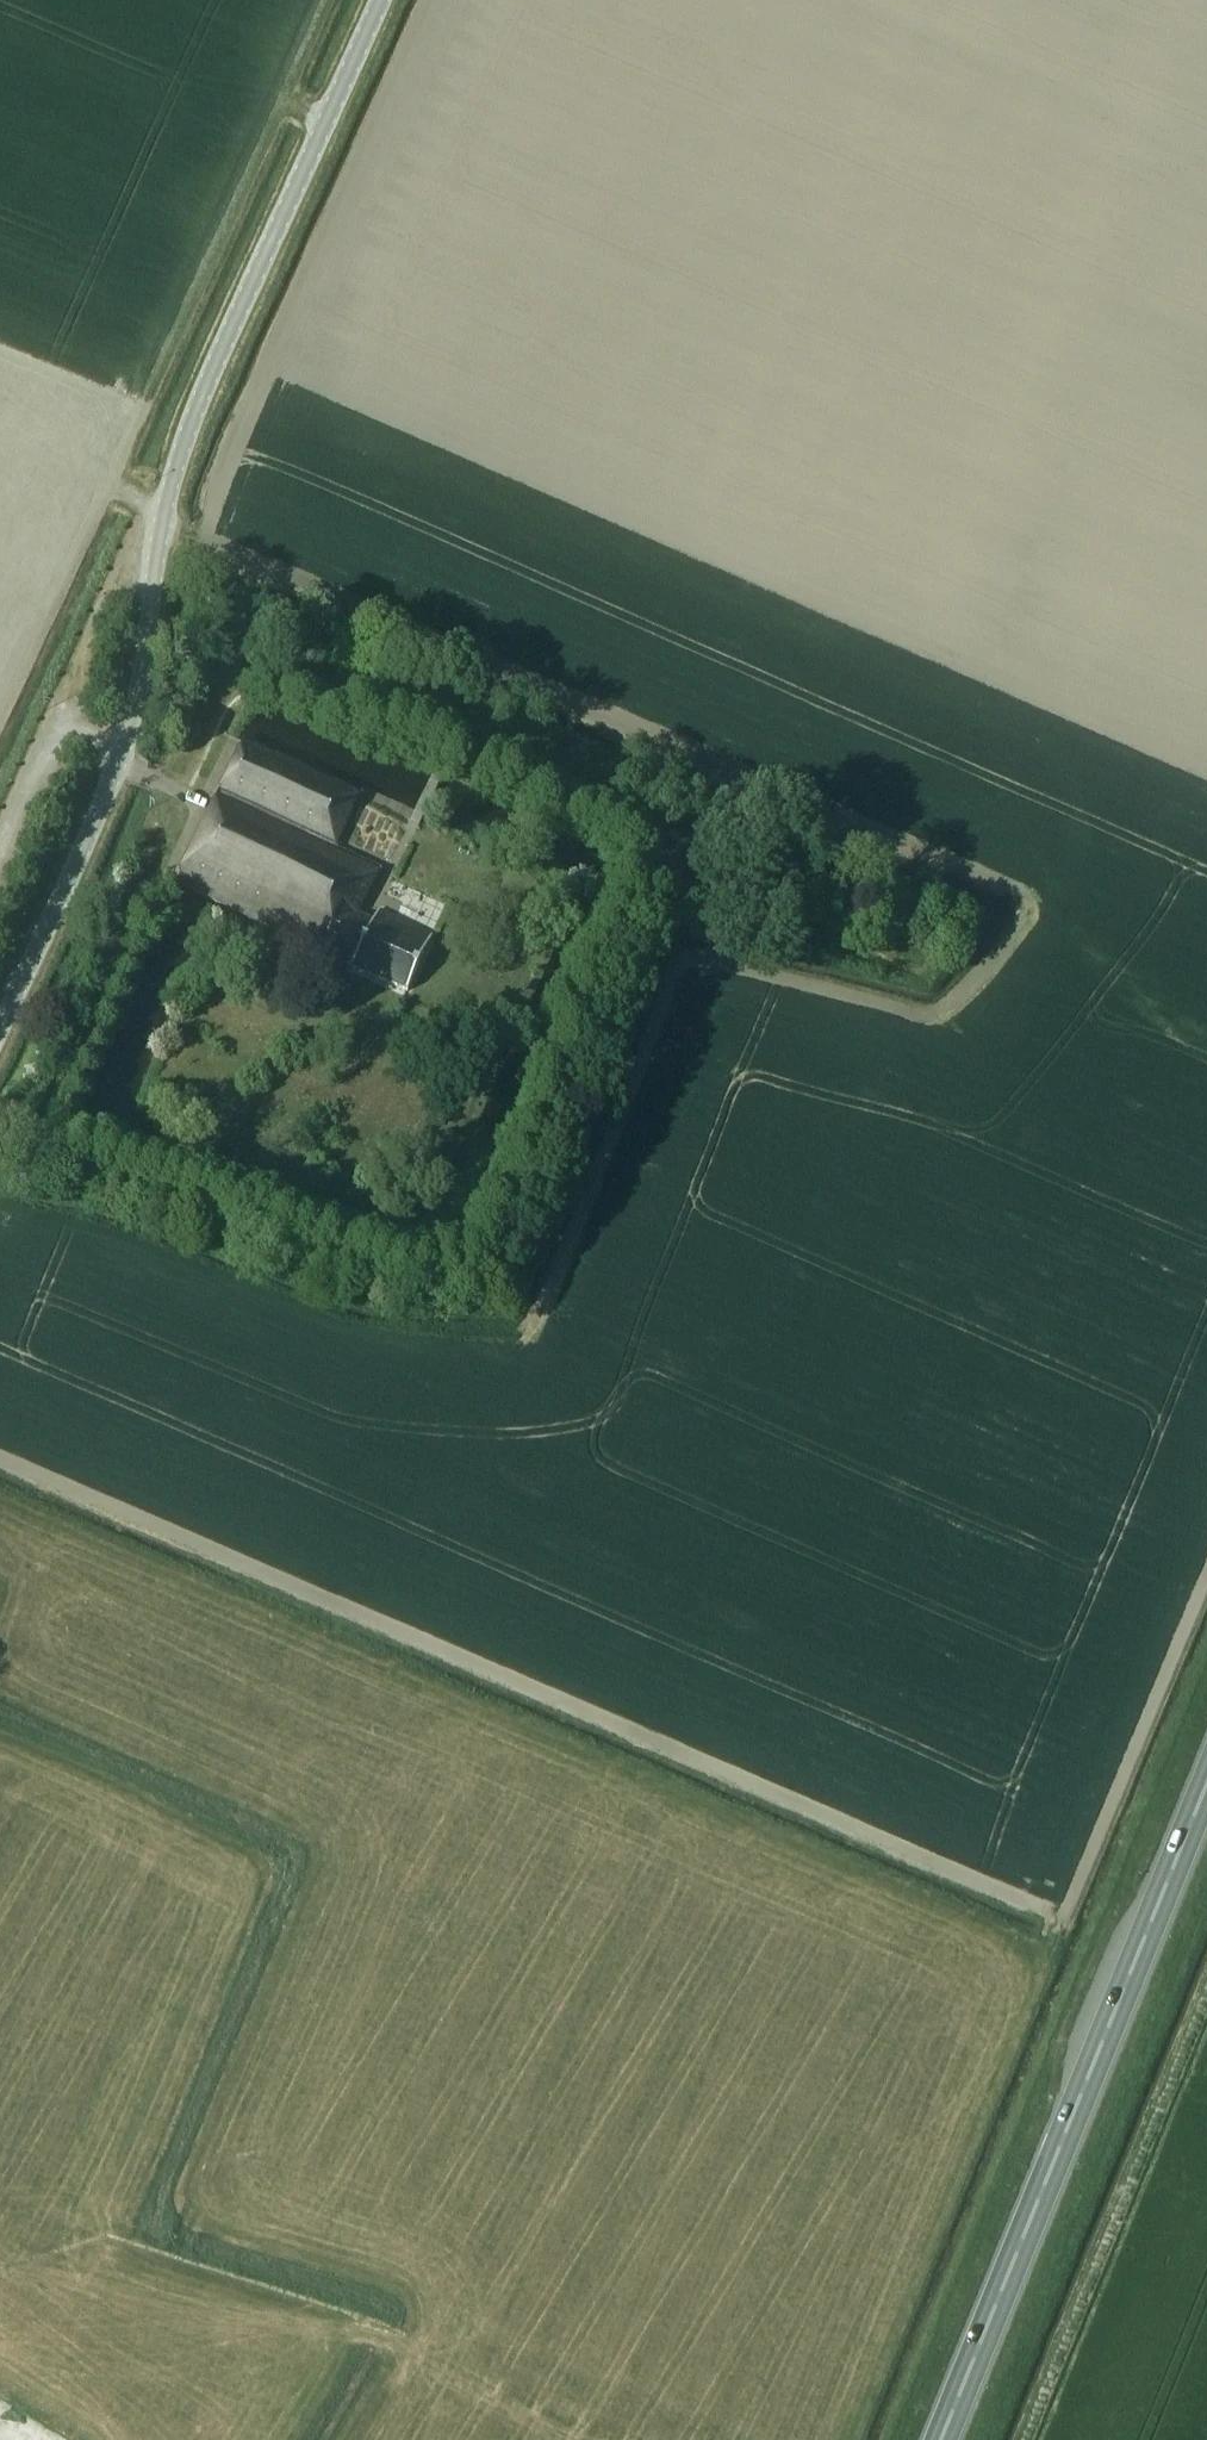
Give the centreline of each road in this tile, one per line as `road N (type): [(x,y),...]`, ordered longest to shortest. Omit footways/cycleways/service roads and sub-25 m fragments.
road 1 (tertiary): [(0,1022),(126,754),(168,490),(186,437),(381,0)]
road 2 (trunk): [(942,2439),(1206,1791)]

